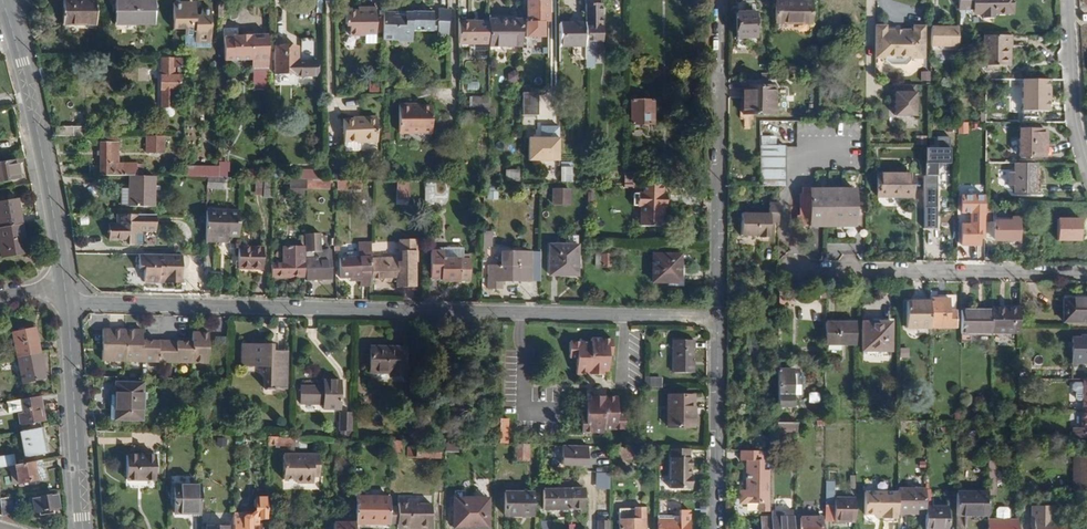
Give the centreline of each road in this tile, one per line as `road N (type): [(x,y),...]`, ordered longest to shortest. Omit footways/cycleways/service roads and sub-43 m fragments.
road 1 (residential): [(719,320),(89,304),(67,292)]
road 2 (residential): [(719,320),(720,0)]
road 3 (secondary): [(67,292),(46,168),(1,0)]
road 4 (residential): [(1086,274),(801,271)]
road 5 (secondary): [(84,528),(67,292)]
road 6 (residential): [(717,528),(719,320)]
road 7 (residential): [(1071,0),(1086,165)]

